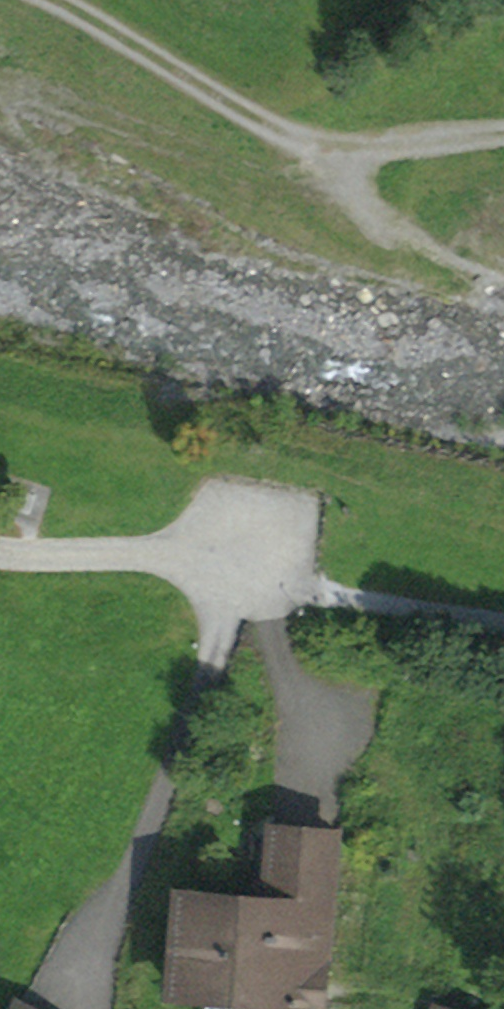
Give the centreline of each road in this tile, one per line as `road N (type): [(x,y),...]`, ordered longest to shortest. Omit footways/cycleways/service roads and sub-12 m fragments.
road 1 (track): [(53,0),(308,136),(503,128)]
road 2 (residential): [(100,1008),(134,858),(240,583)]
road 3 (track): [(503,624),(240,583)]
road 4 (track): [(308,136),(374,218),(503,294)]
road 5 (residential): [(0,550),(134,556),(240,583)]

